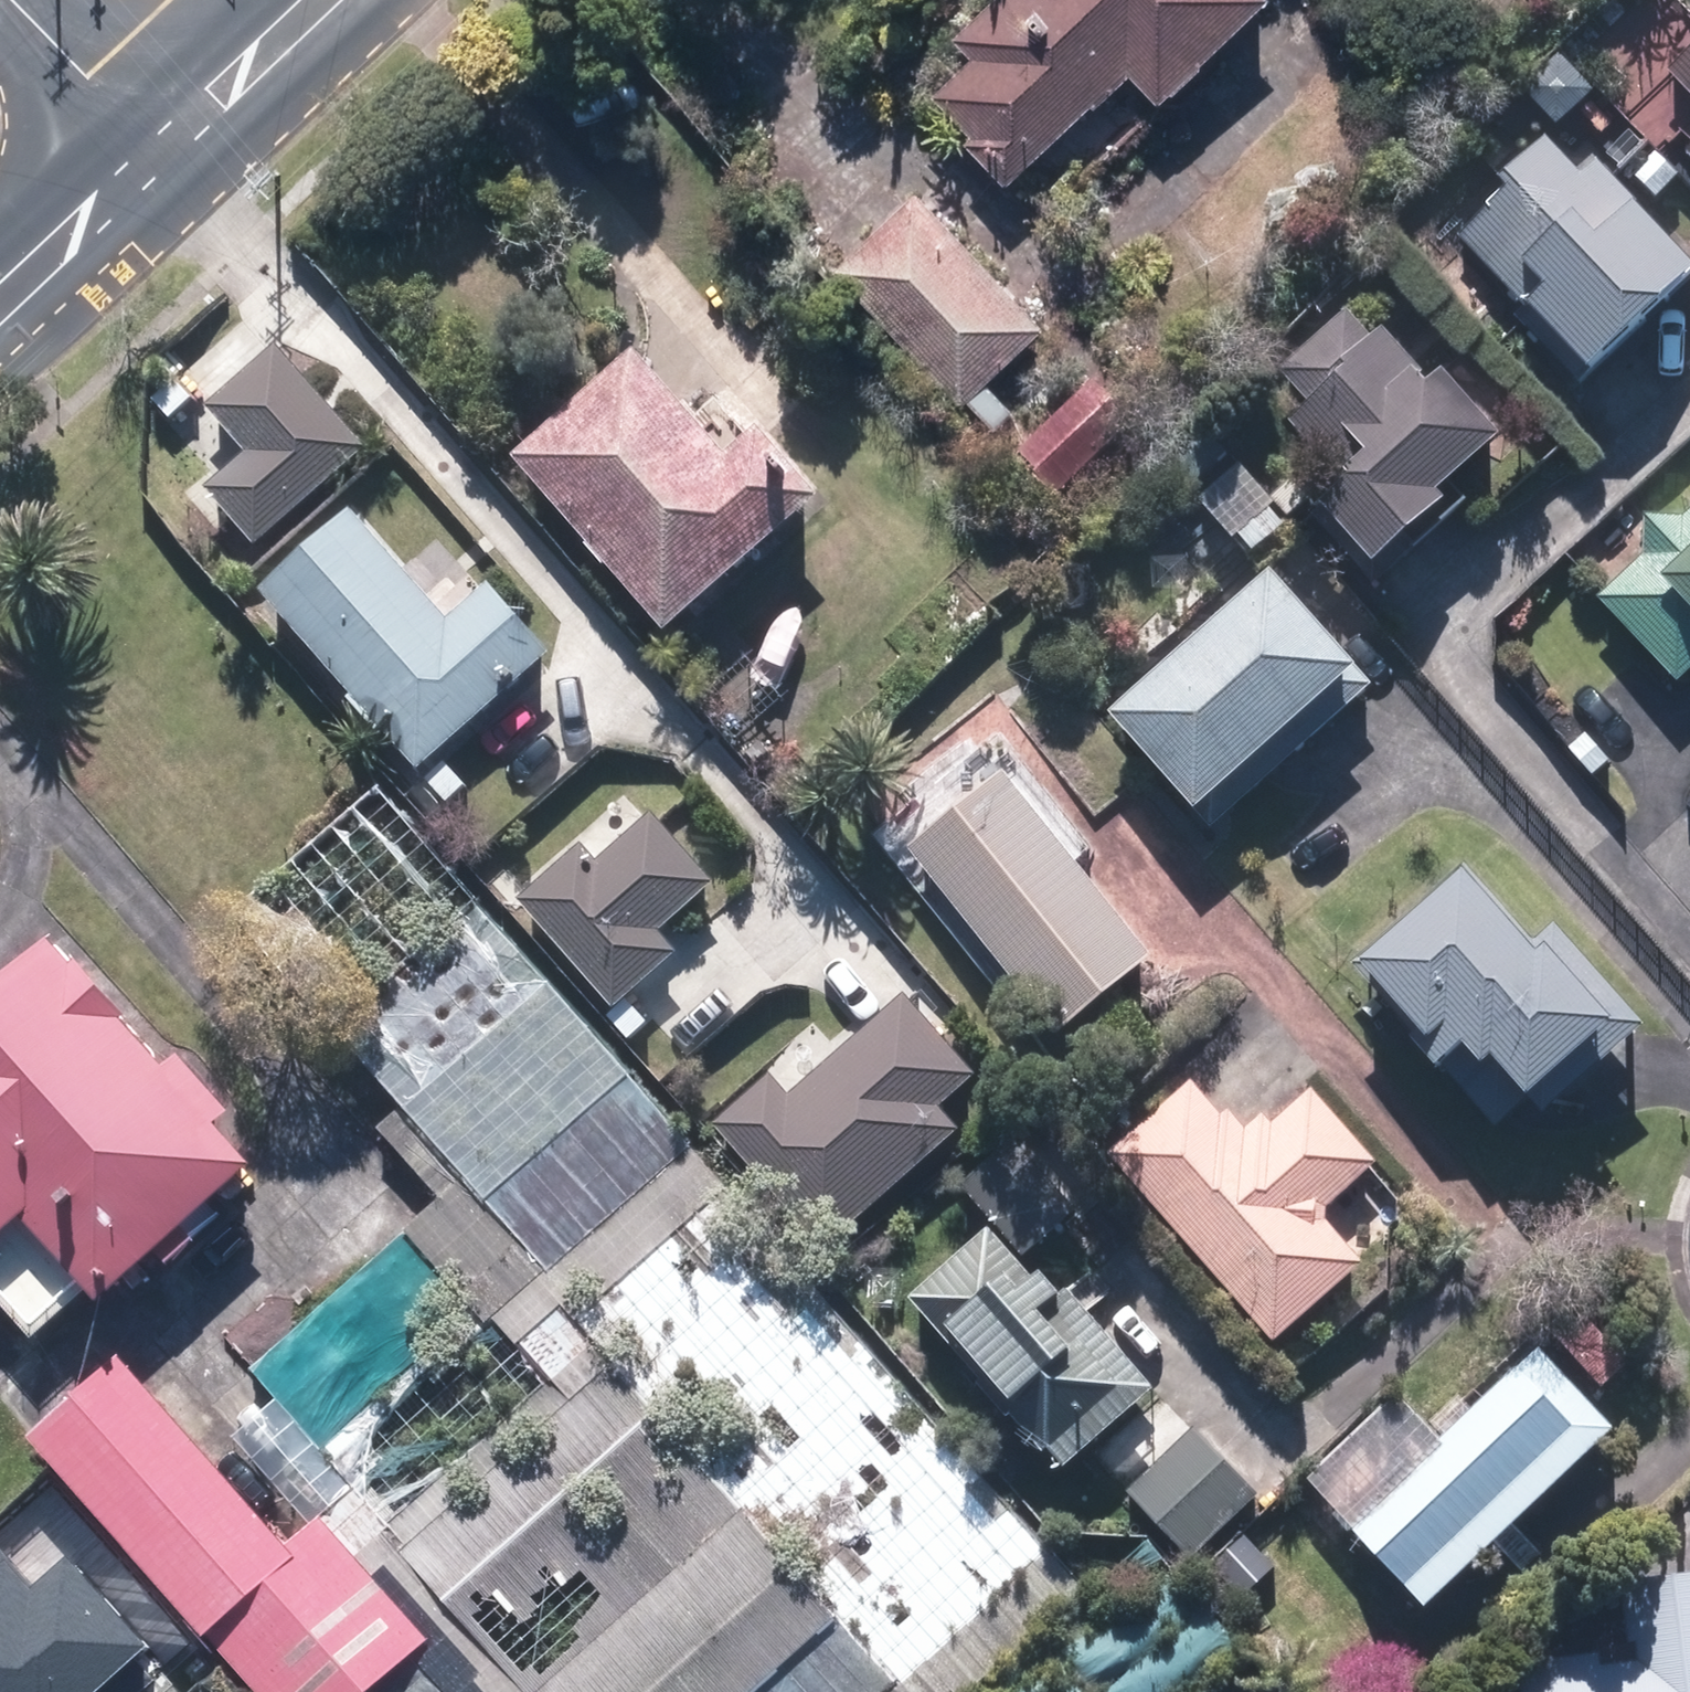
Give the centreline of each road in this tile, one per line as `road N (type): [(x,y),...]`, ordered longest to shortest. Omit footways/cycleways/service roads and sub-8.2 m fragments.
road 1 (secondary): [(161,156),(323,0)]
road 2 (secondary): [(0,302),(161,156)]
road 3 (residential): [(12,0),(161,156)]

